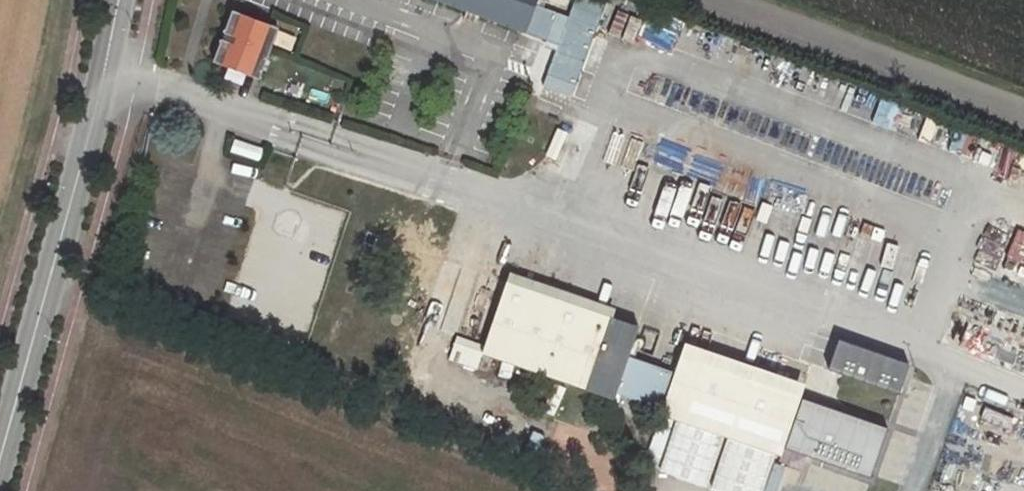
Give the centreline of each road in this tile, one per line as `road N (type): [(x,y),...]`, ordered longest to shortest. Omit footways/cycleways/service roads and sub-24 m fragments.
road 1 (tertiary): [(0,447),(110,0)]
road 2 (unclassified): [(725,0),(1023,112)]

